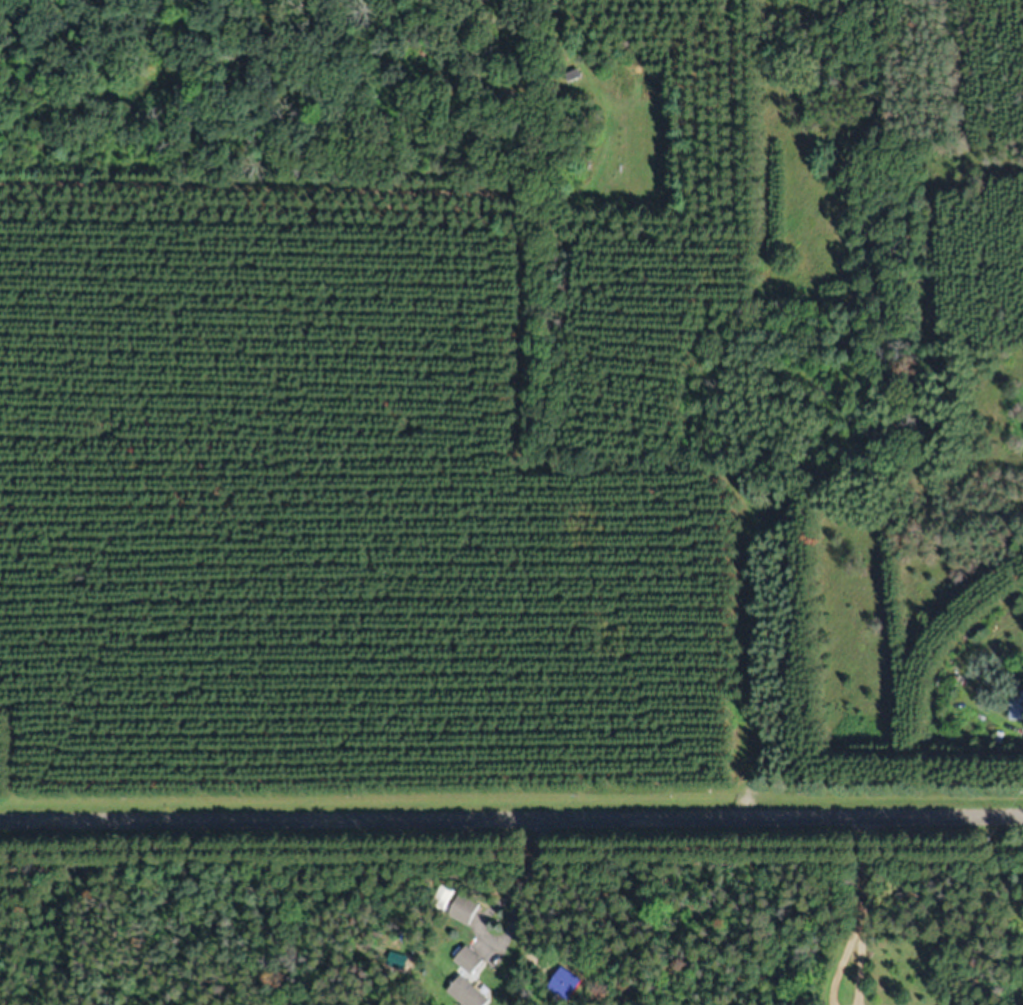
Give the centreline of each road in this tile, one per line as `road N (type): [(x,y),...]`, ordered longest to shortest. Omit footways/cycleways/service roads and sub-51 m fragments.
road 1 (residential): [(0,817),(1022,811)]

